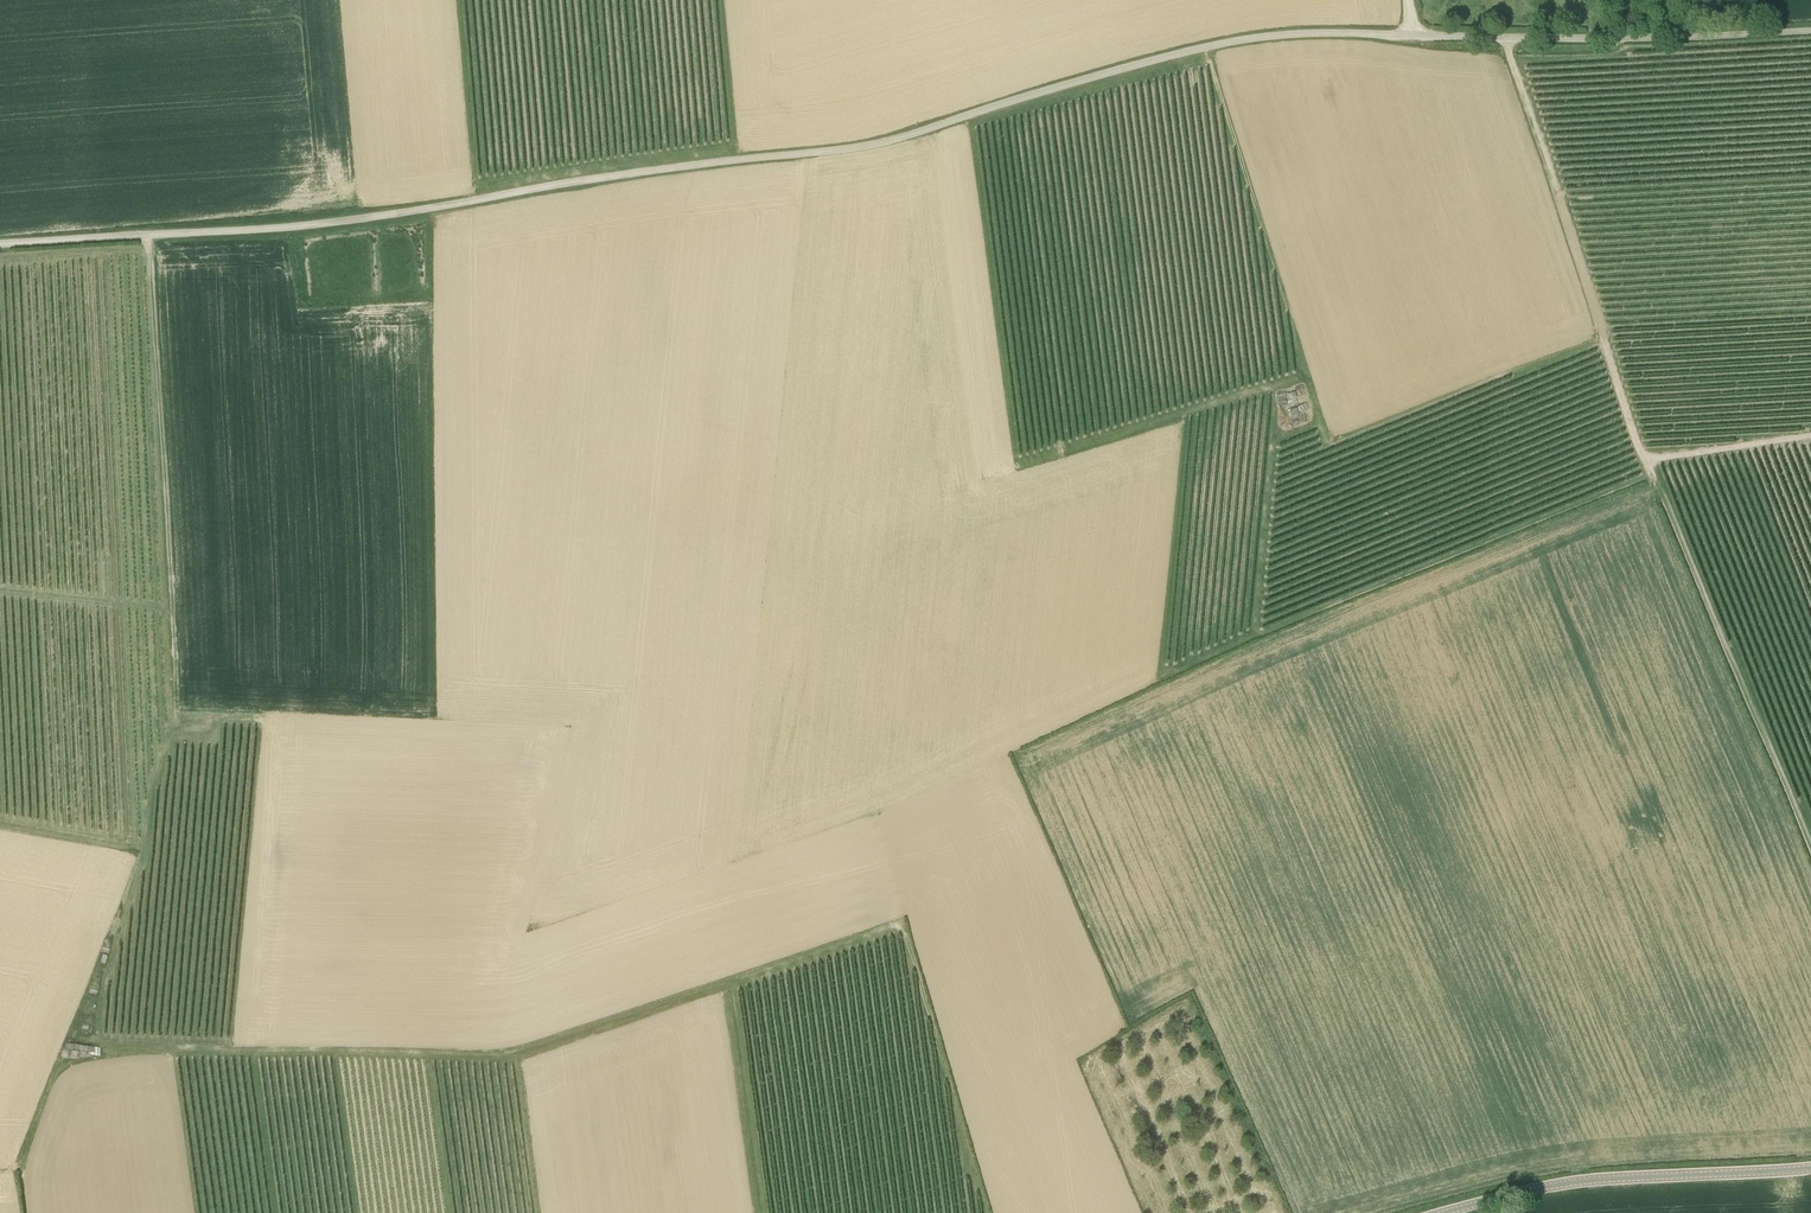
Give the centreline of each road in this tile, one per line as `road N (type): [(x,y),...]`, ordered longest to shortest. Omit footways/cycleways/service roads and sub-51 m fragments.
road 1 (unclassified): [(0,244),(320,224),(856,147),(1134,65),(1270,35),(1810,31)]
road 2 (track): [(146,235),(173,708),(152,844),(79,1045),(440,1048)]
road 3 (track): [(1810,435),(1643,459),(1504,38)]
road 4 (tertiary): [(1441,1212),(1583,1180),(1810,1168)]

